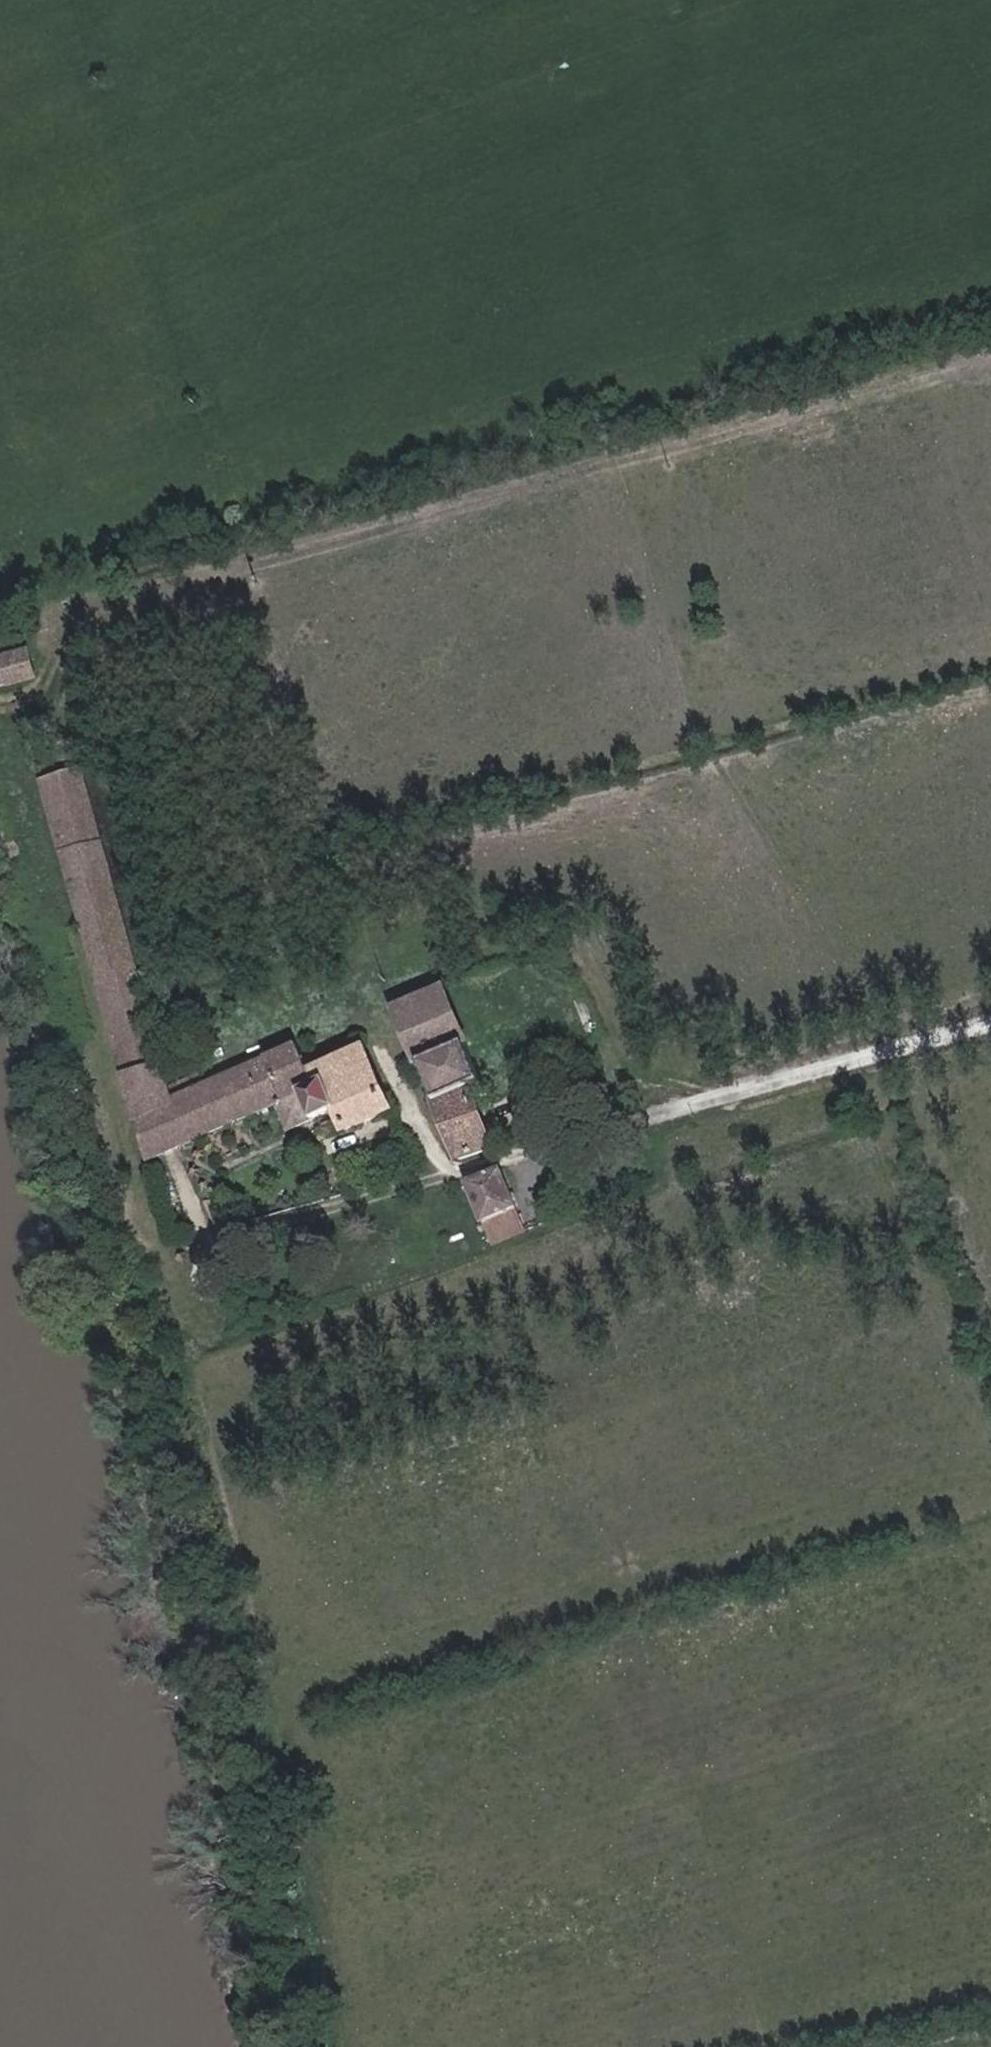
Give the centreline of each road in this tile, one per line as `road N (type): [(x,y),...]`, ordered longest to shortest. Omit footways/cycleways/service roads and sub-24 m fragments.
road 1 (track): [(660,1107),(990,1028)]

